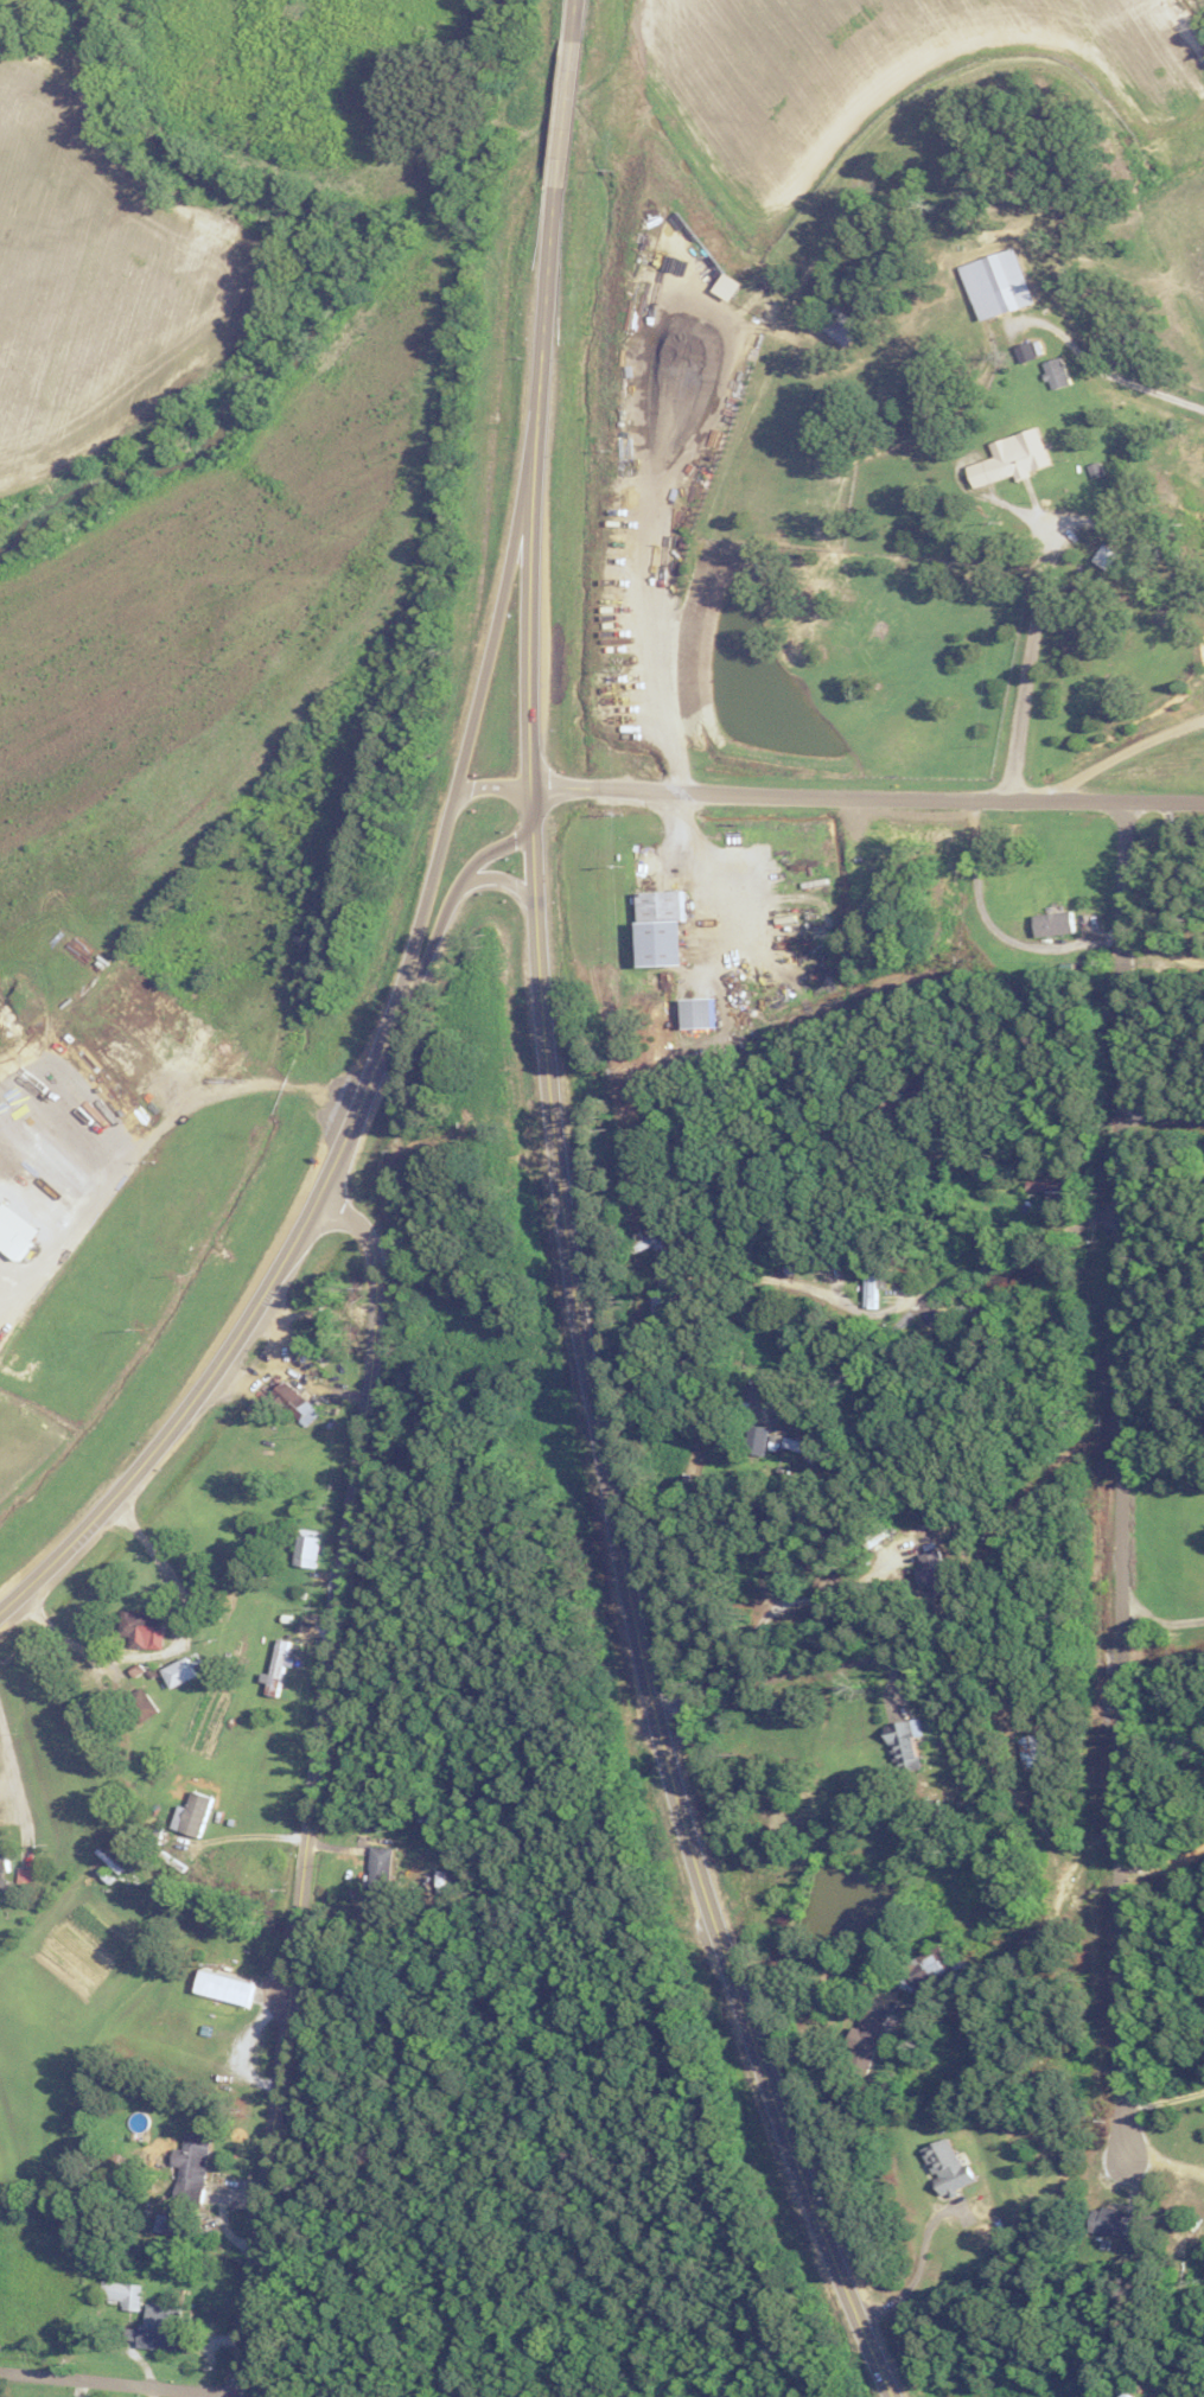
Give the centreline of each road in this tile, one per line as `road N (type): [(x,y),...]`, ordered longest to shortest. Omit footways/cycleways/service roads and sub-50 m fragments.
road 1 (primary): [(893,2396),(786,2142),(689,1843),(630,1596),(569,1264),(540,990),(534,828)]
road 2 (residential): [(1129,802),(1119,929),(1126,2170)]
road 3 (residential): [(318,1197),(370,1242),(377,1311),(234,2396)]
road 4 (trunk): [(0,1612),(119,1492),(231,1347),(318,1197),(404,993)]
road 5 (tertiary): [(531,789),(1203,804)]
road 6 (trunk): [(535,448),(404,993)]
road 7 (trunk): [(534,828),(535,448)]
road 8 (trunk): [(535,448),(558,190)]
road 9 (residential): [(0,2374),(234,2396)]
road 10 (trunk): [(404,993),(480,861),(534,828)]
road 11 (trunk): [(558,190),(572,42)]

